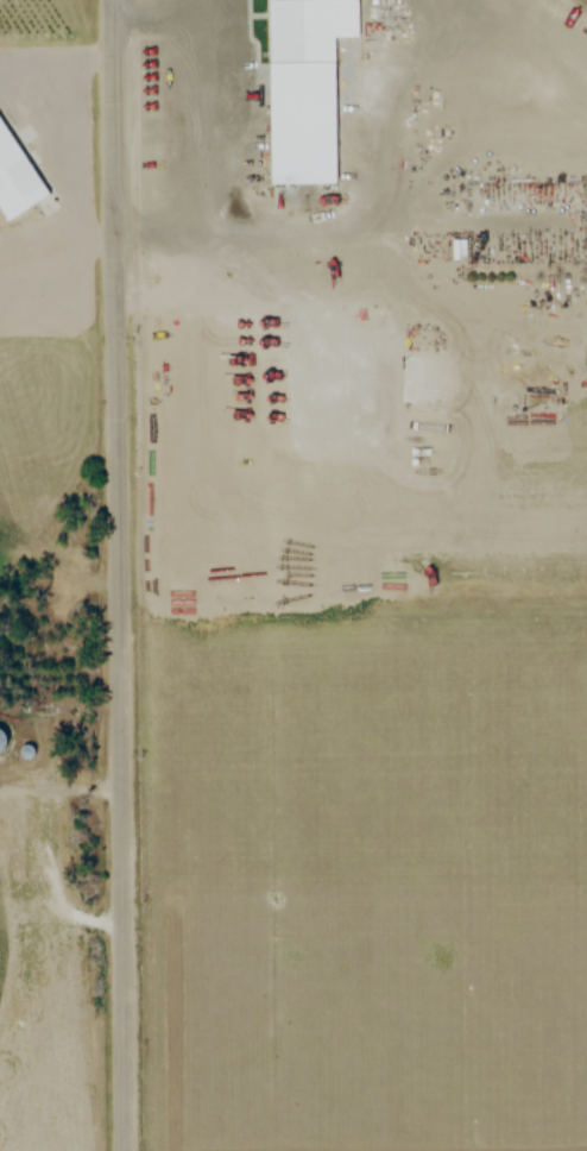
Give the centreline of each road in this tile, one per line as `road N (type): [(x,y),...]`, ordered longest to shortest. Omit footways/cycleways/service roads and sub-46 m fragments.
road 1 (residential): [(113,0),(125,1150)]

